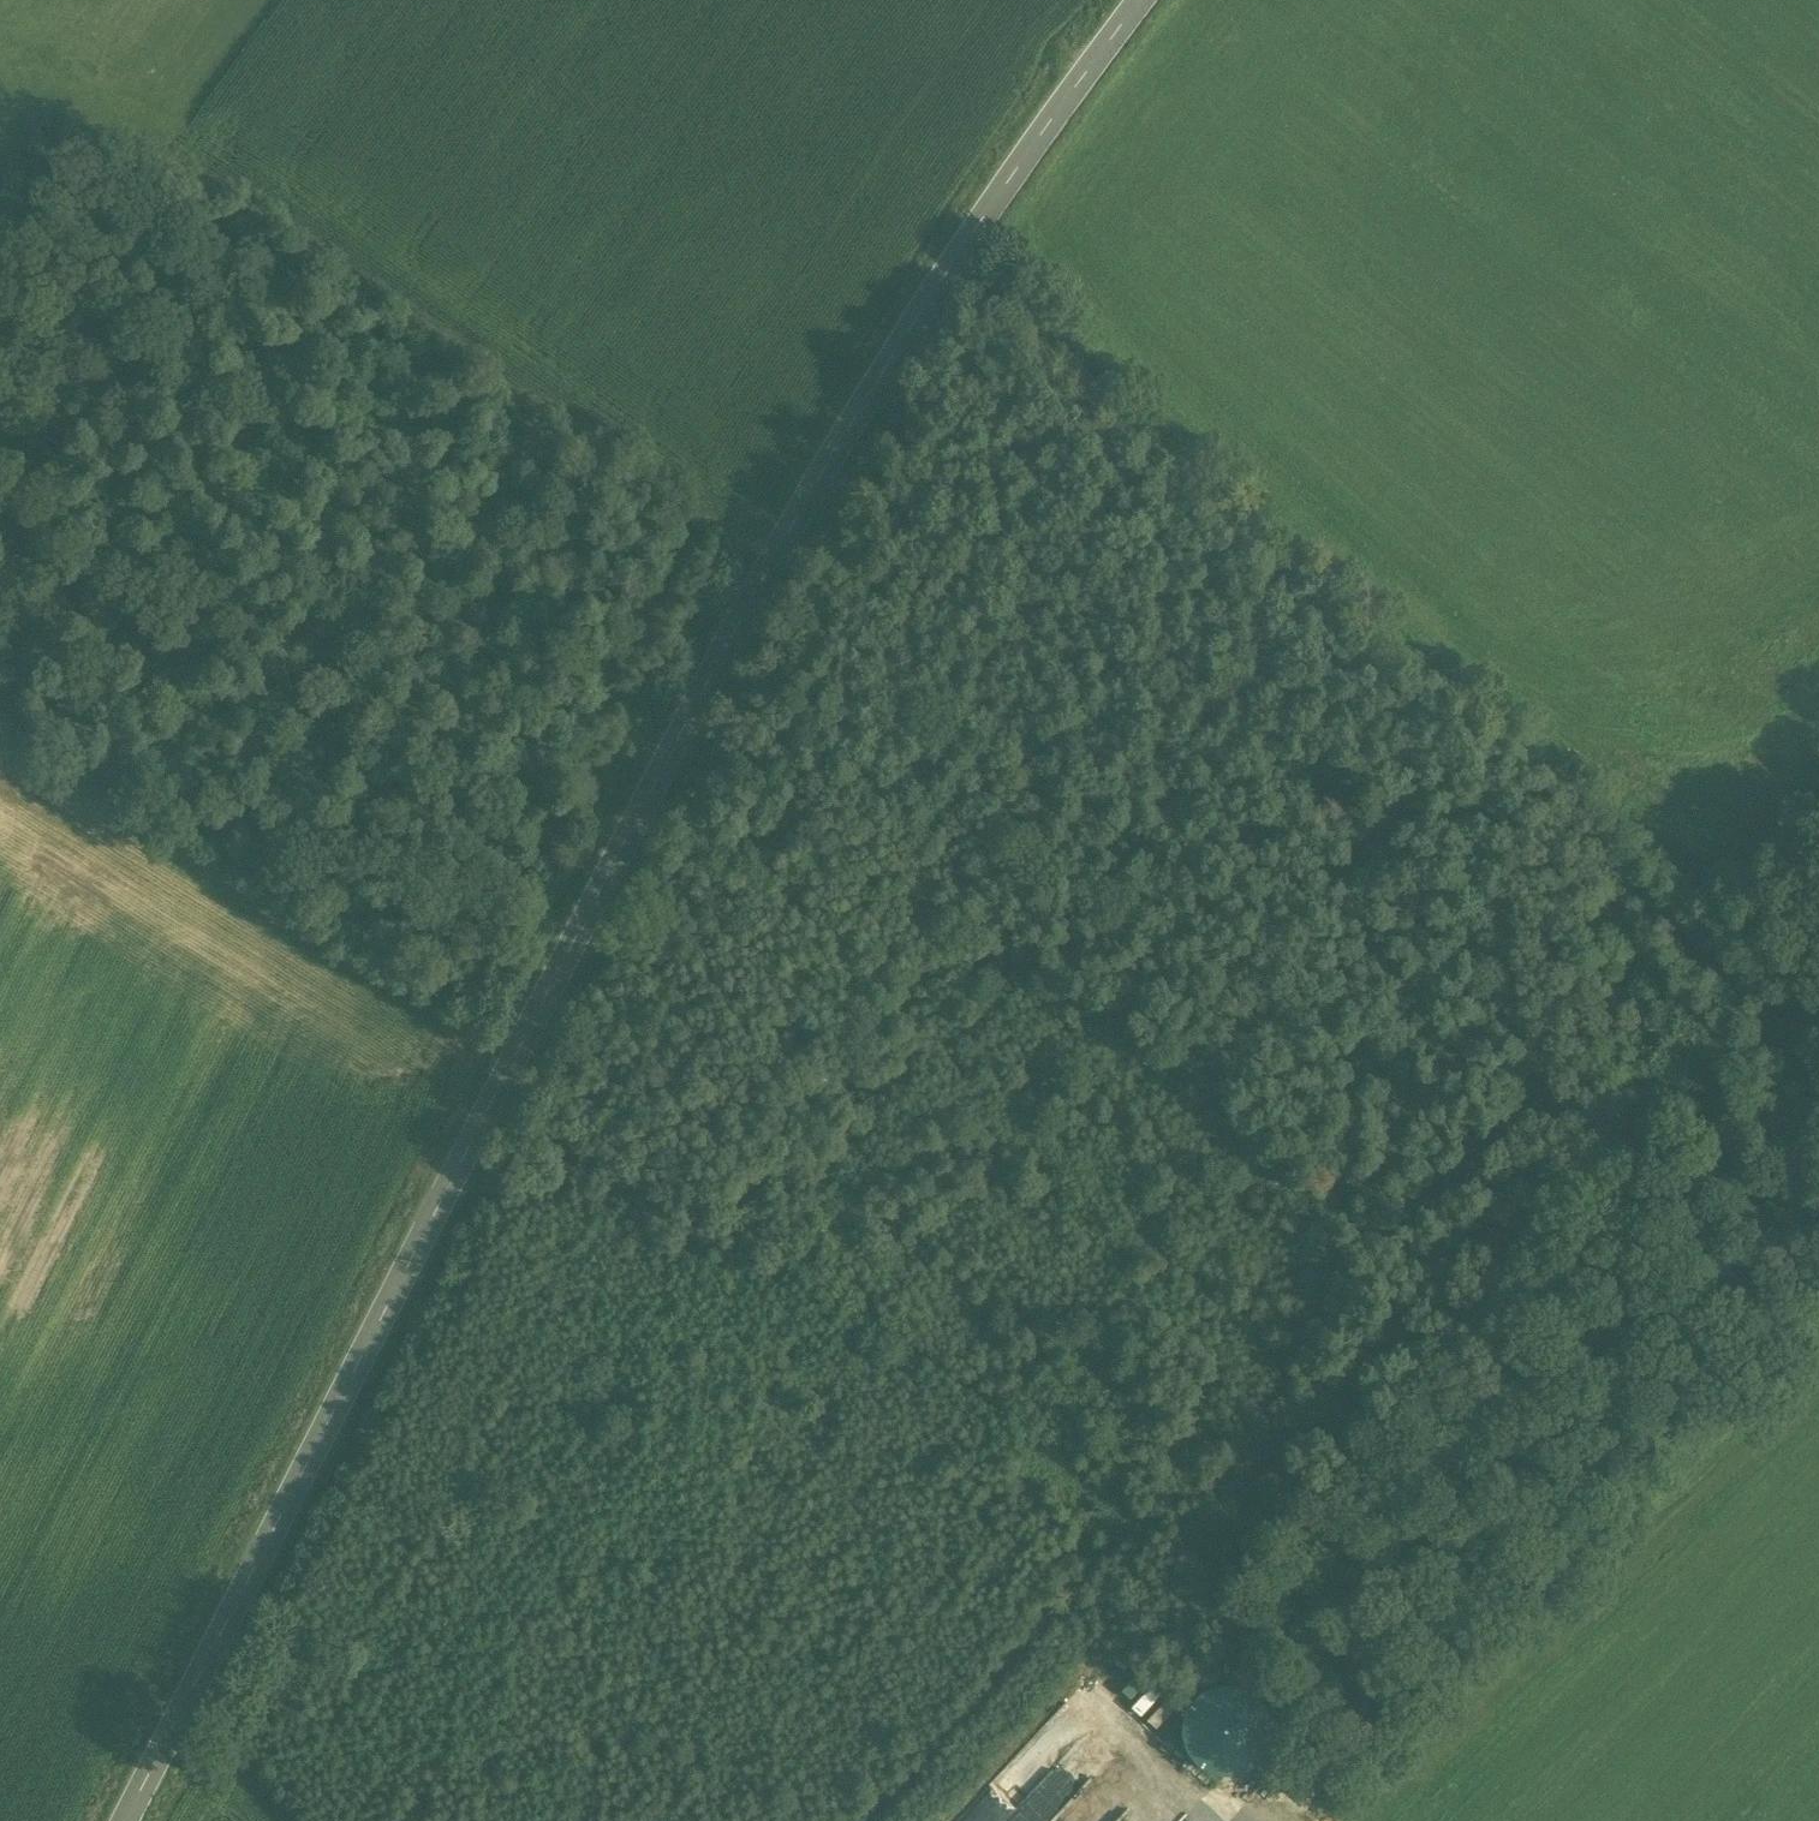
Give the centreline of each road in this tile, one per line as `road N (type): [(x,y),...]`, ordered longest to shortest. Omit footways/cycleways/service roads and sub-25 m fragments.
road 1 (secondary): [(122,1820),(795,517),(908,330),(1141,0)]

